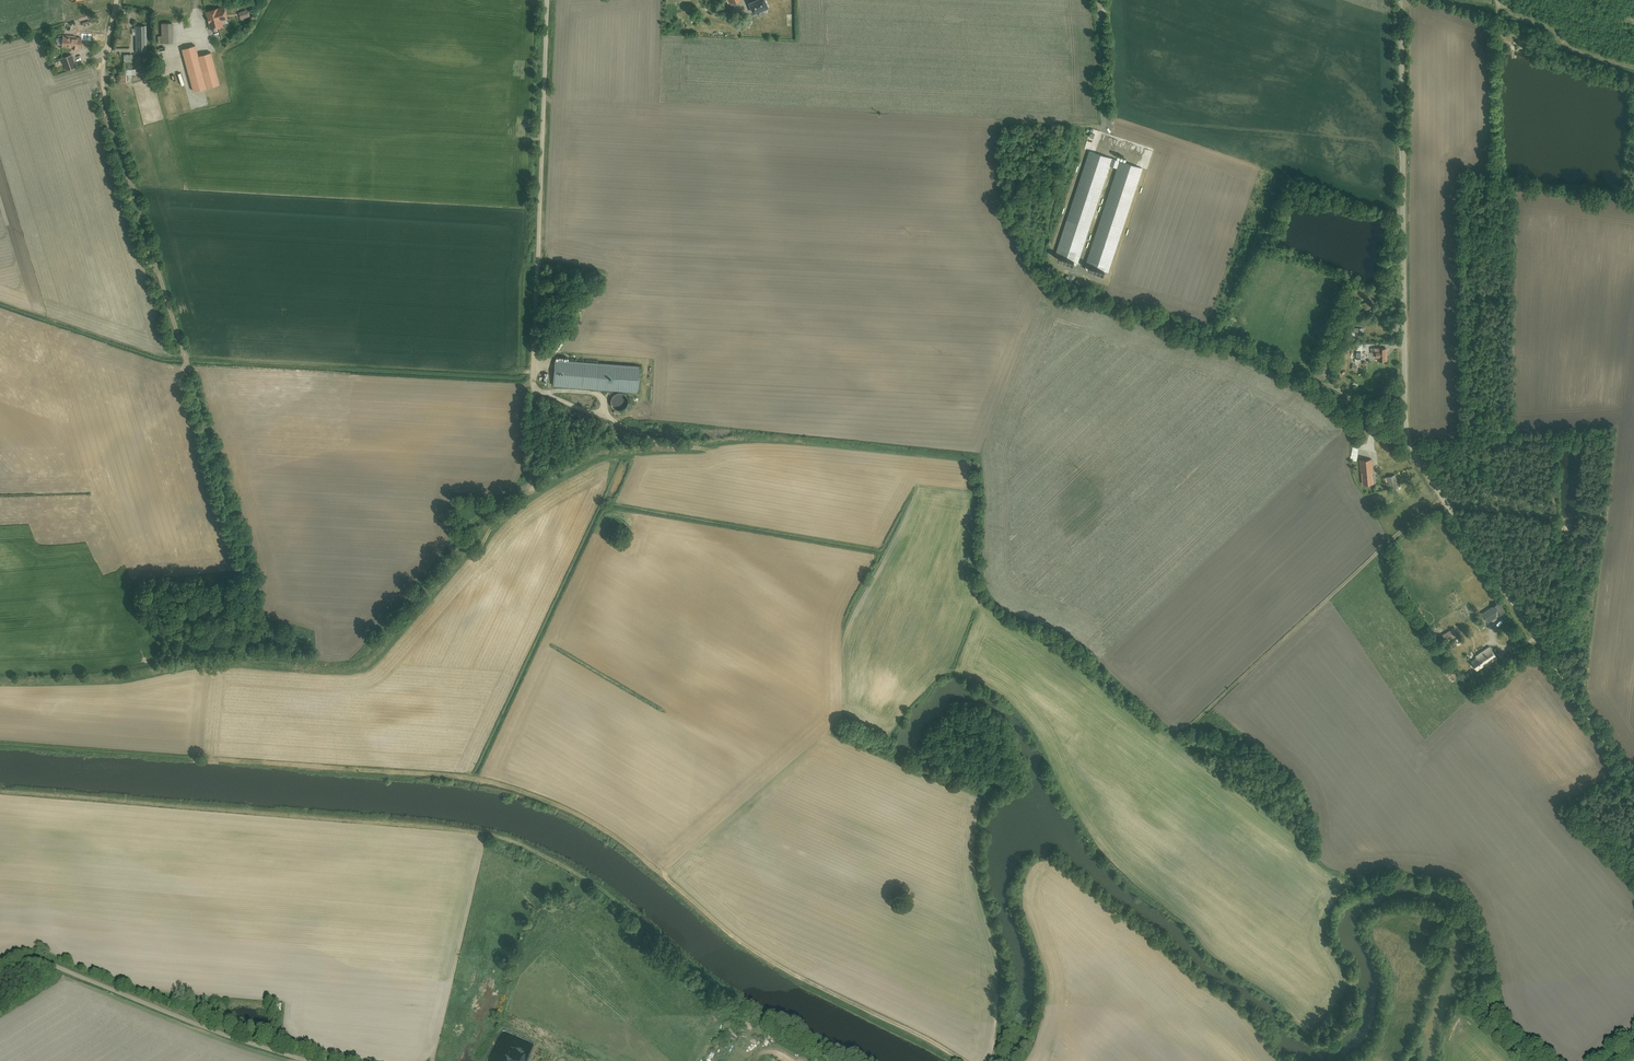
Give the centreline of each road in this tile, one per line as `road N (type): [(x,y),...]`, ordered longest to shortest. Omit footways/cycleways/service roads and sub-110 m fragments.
road 1 (unclassified): [(1633,782),(1411,449),(1400,0)]
road 2 (track): [(547,0),(528,488),(480,540)]
road 3 (track): [(219,459),(102,79),(118,0)]
road 4 (unclassified): [(298,1060),(46,961),(0,980)]
road 5 (track): [(1109,128),(1106,0)]

